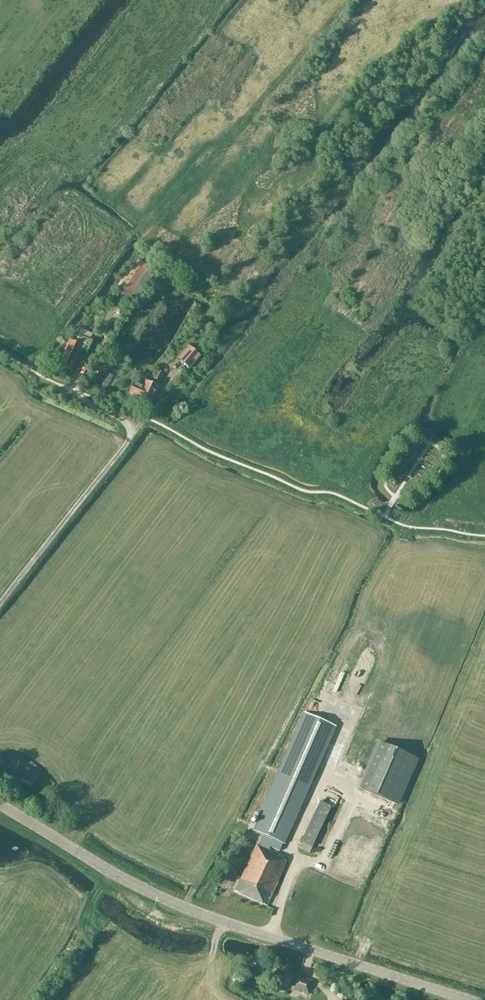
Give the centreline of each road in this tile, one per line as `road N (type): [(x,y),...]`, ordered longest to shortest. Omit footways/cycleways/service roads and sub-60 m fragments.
road 1 (tertiary): [(465,999),(187,911),(0,807)]
road 2 (track): [(0,603),(131,436),(127,421),(73,395),(79,369)]

